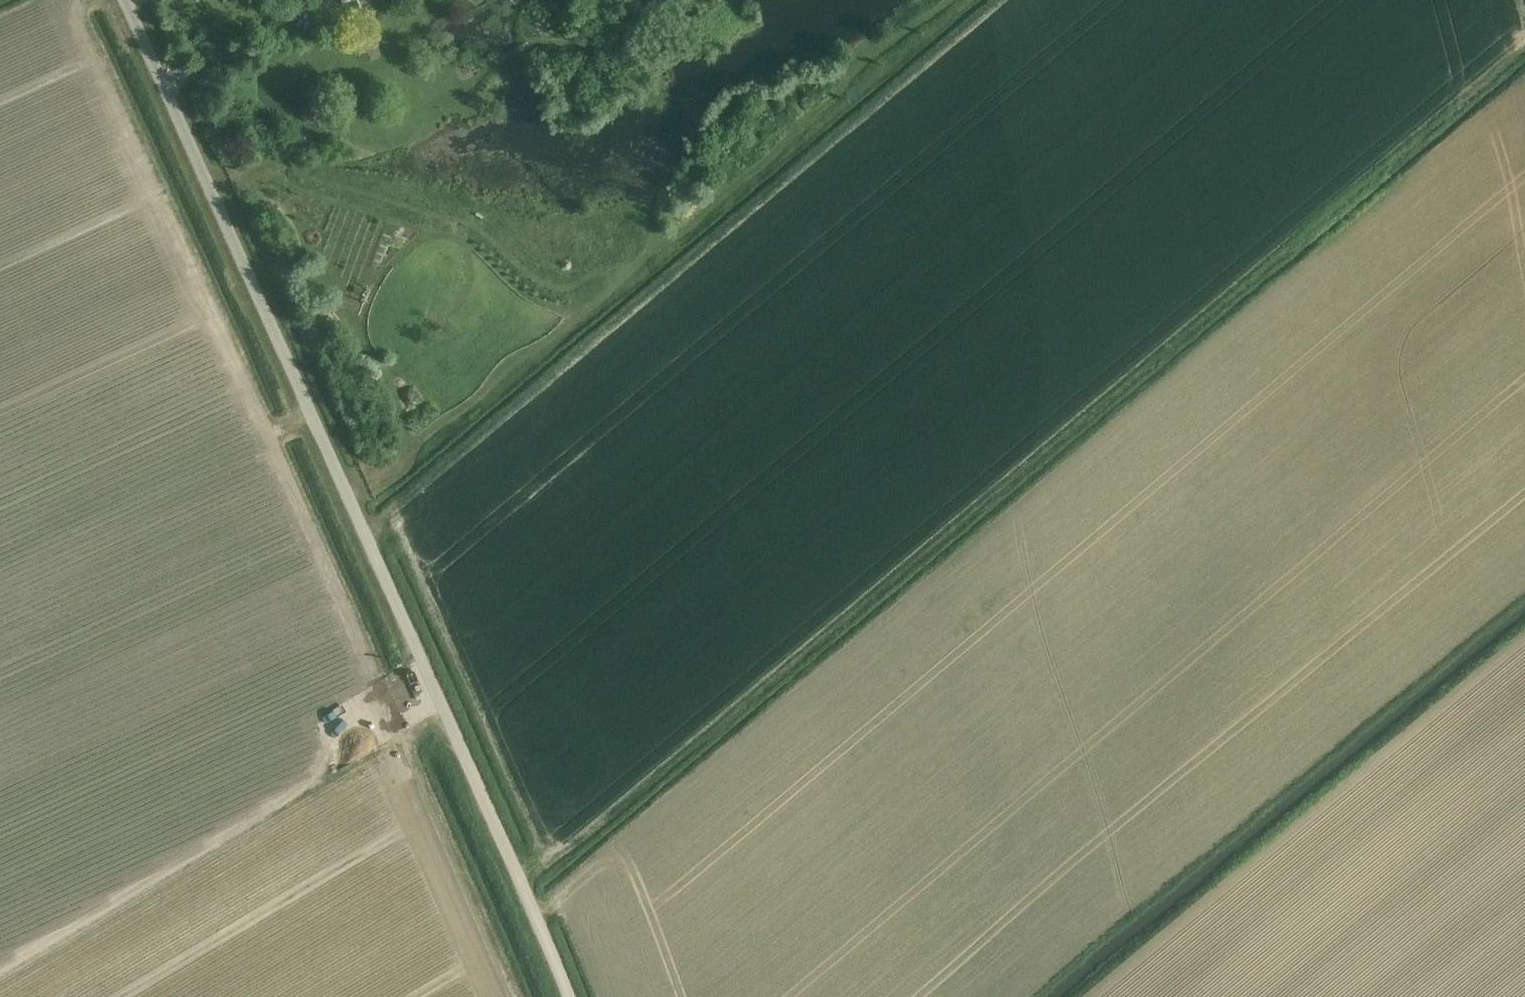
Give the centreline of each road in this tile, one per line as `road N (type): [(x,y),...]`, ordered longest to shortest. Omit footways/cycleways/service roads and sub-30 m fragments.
road 1 (unclassified): [(569,996),(125,0)]

